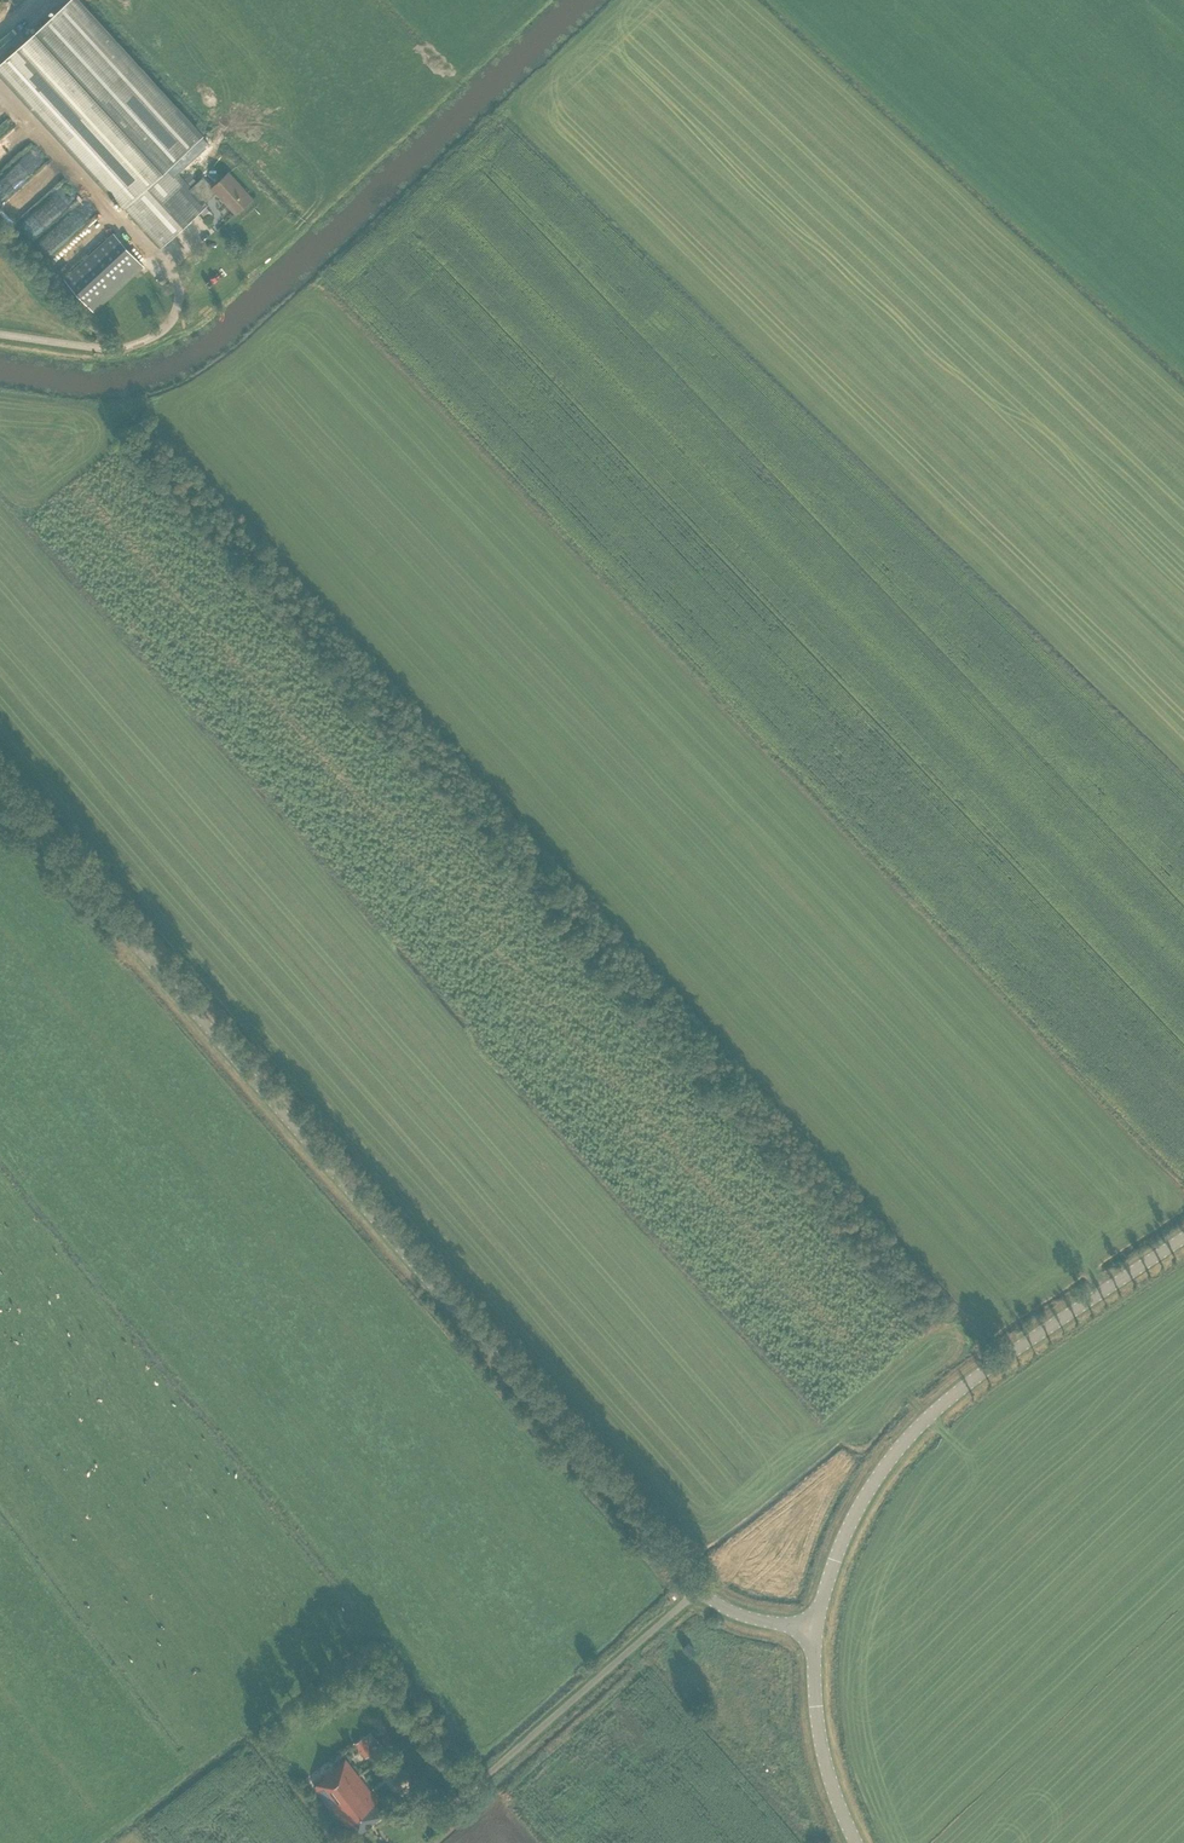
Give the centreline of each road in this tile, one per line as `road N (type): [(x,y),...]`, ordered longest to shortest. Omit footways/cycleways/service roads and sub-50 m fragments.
road 1 (unclassified): [(816,1627),(773,1625),(729,1610),(684,1577),(0,774)]
road 2 (unclassified): [(816,1627),(849,1528),(887,1464),(941,1408),(1183,1244)]
road 3 (unclassified): [(858,1842),(834,1798),(818,1720),(816,1627)]

